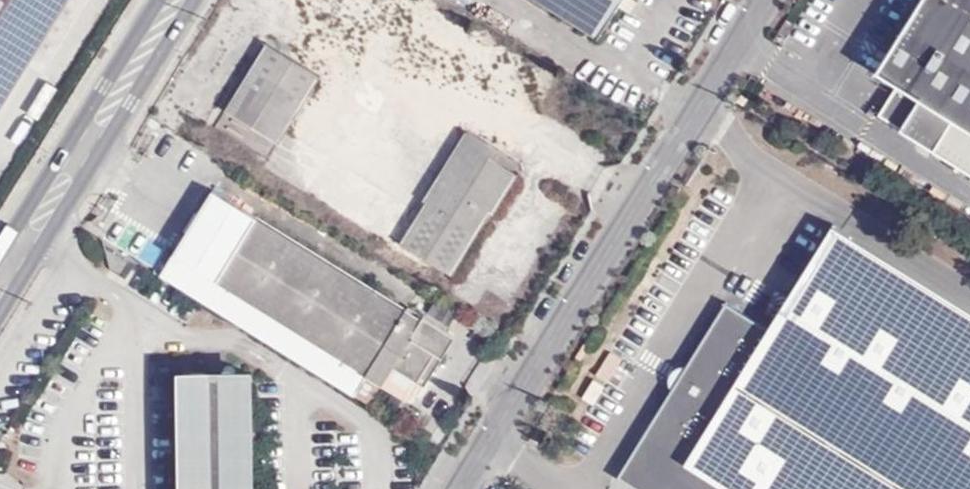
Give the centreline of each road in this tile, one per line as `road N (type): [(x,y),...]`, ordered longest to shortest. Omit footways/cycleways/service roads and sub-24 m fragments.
road 1 (tertiary): [(772,0),(466,488)]
road 2 (secondary): [(0,319),(195,0)]
road 3 (secondary): [(158,0),(0,249)]

